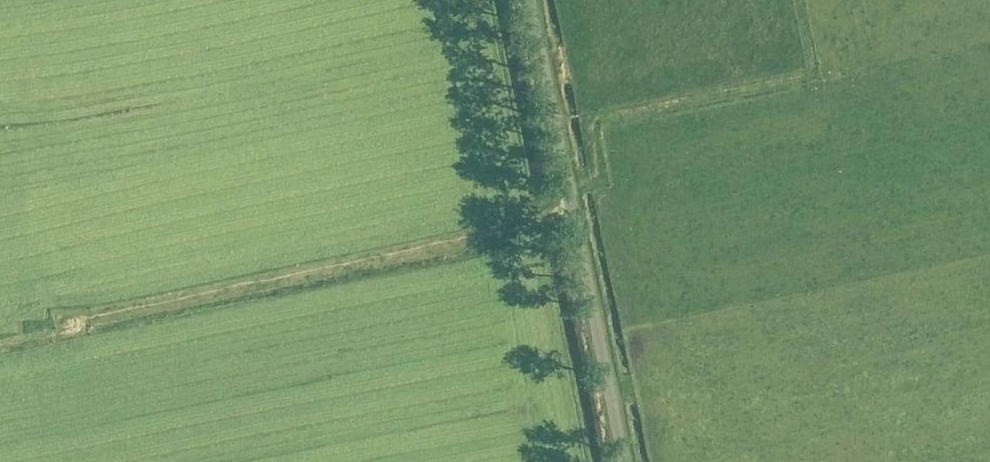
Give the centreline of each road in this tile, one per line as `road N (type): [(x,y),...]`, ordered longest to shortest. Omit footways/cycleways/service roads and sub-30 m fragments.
road 1 (unclassified): [(621,461),(530,0)]

